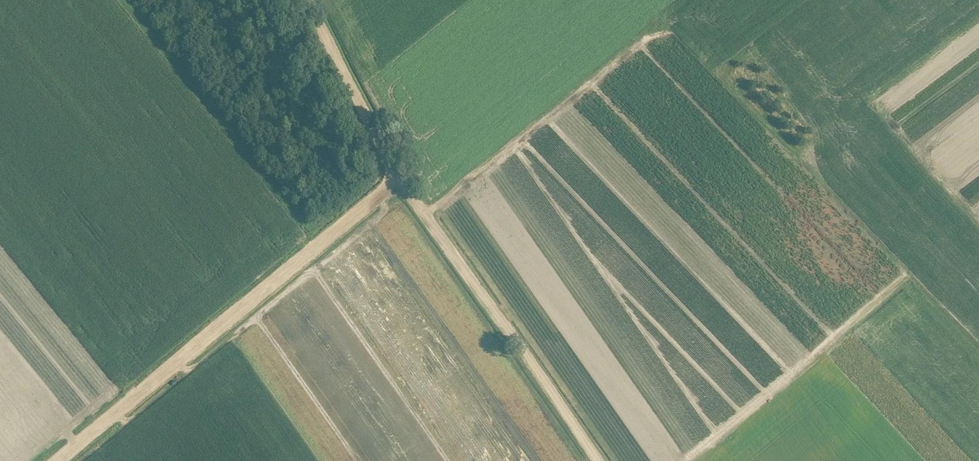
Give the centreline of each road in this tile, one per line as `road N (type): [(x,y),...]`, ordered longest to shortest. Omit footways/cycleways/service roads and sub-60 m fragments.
road 1 (track): [(978,341),(803,155),(978,22)]
road 2 (track): [(401,180),(58,460)]
road 3 (track): [(599,460),(401,180)]
road 4 (track): [(309,0),(401,180)]

